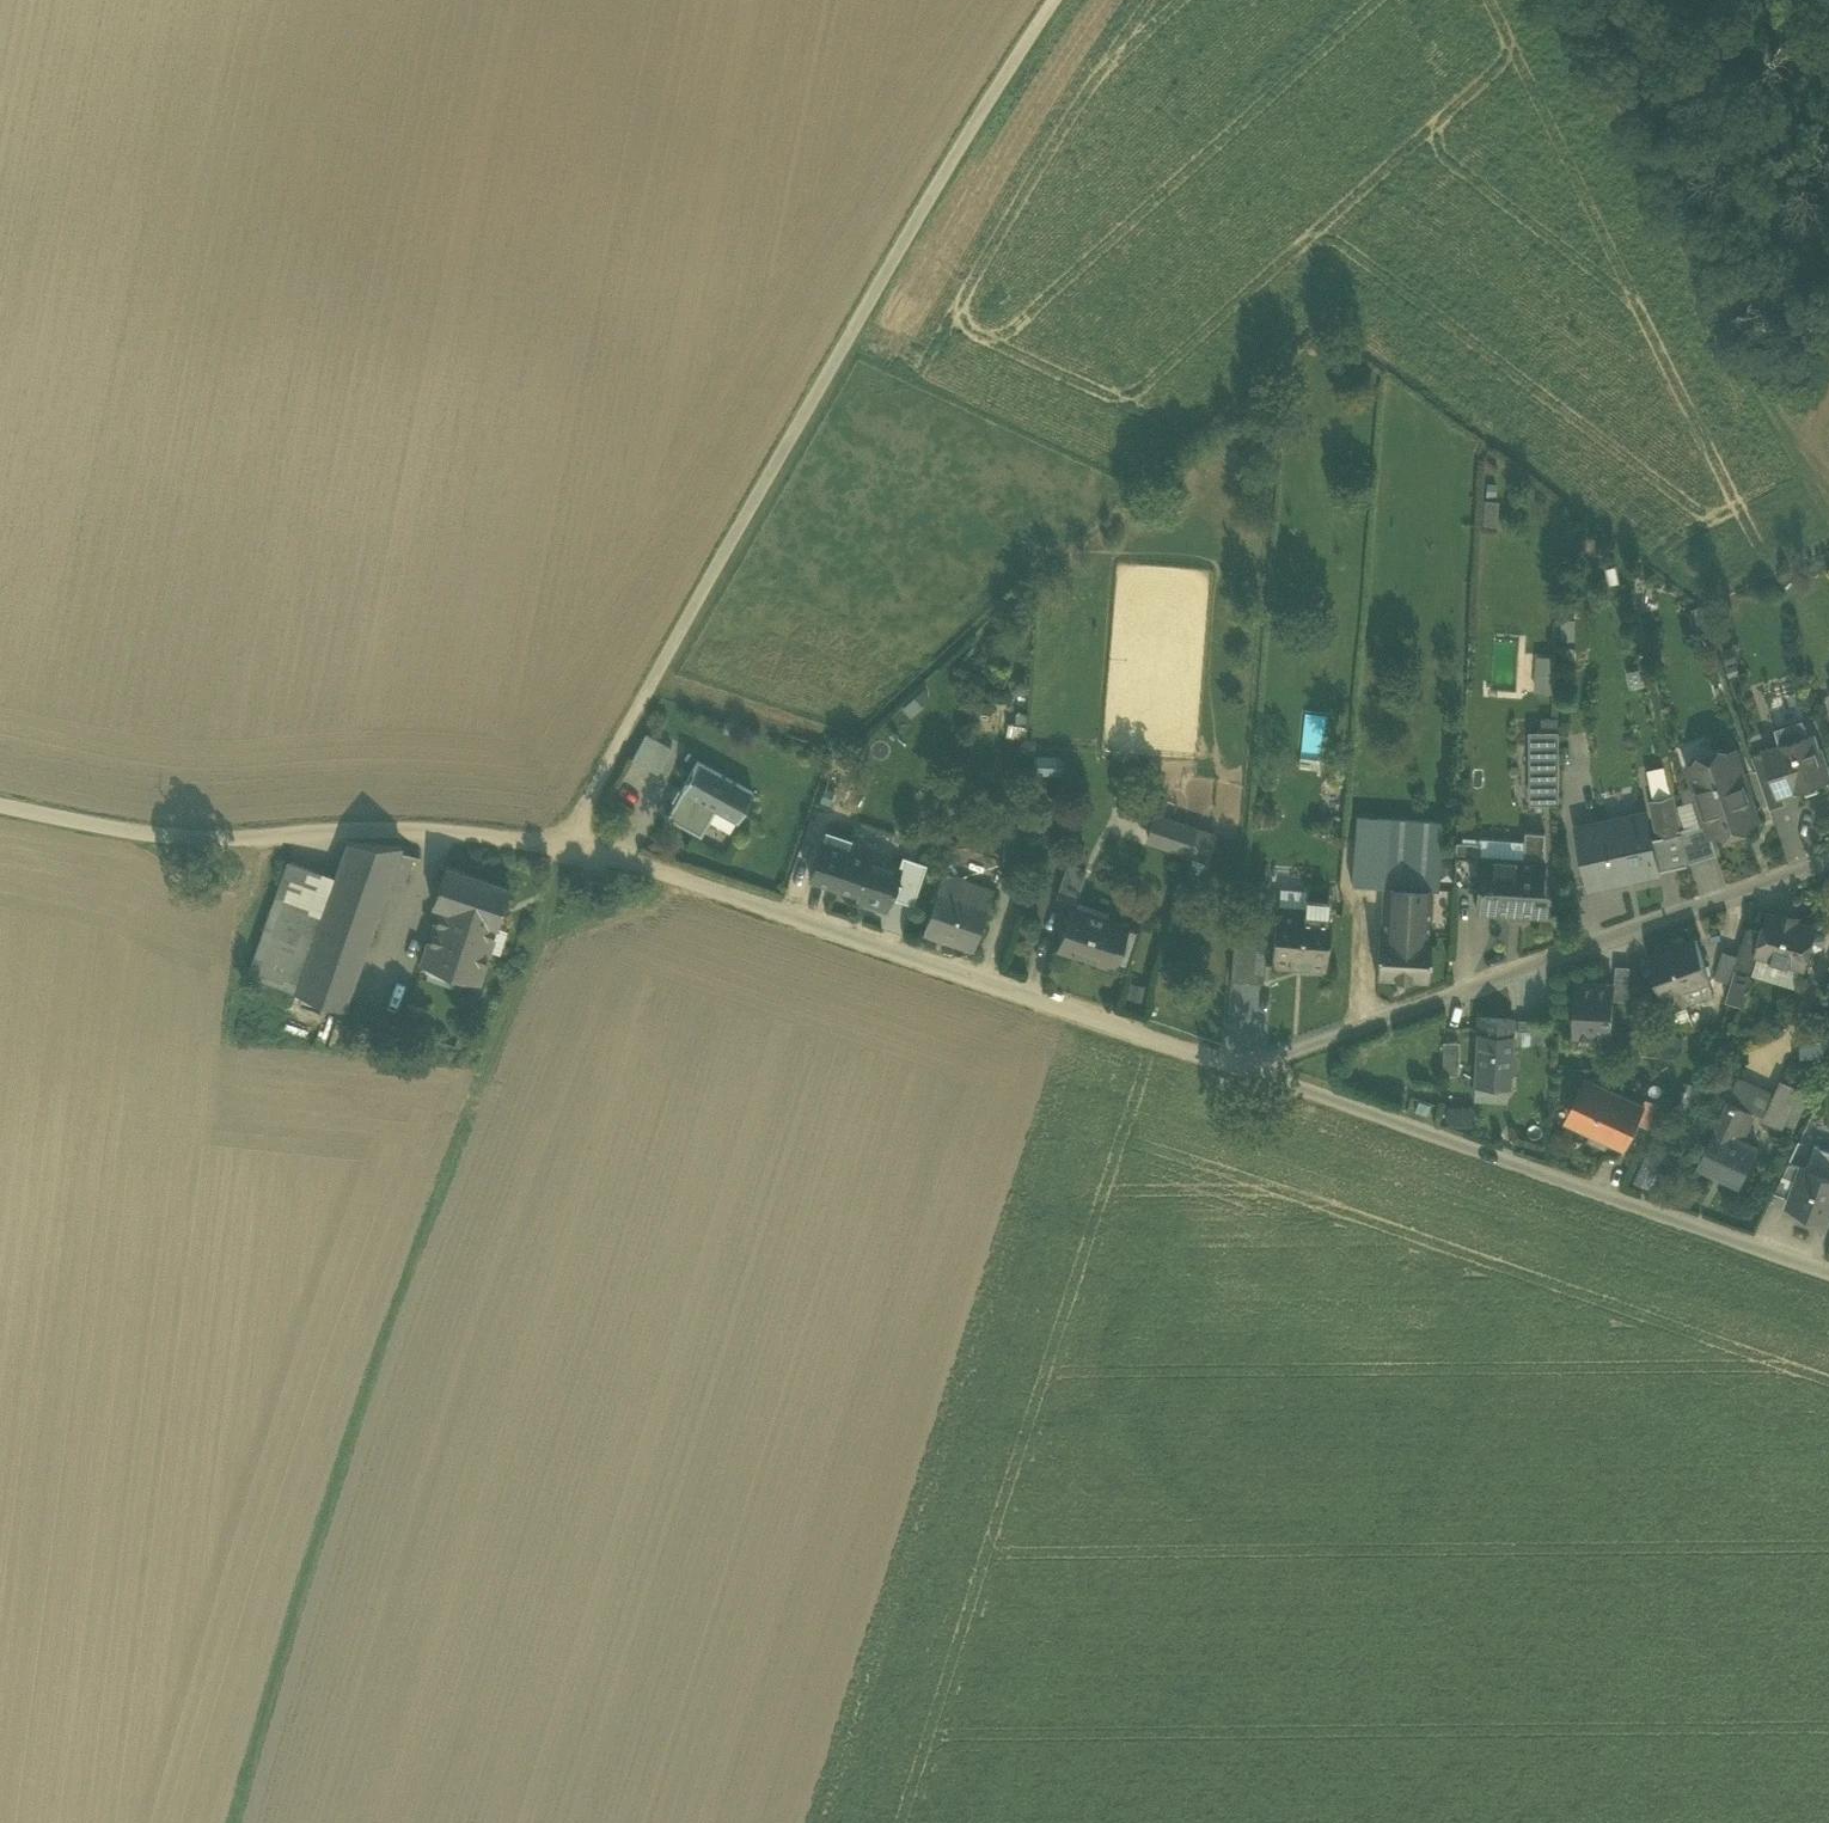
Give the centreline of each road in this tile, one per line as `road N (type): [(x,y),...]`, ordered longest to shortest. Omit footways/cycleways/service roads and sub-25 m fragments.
road 1 (track): [(232,1822),(266,1695),(568,848)]
road 2 (unclassified): [(568,848),(800,412),(1052,0)]
road 3 (unclassified): [(1238,1067),(866,937),(568,848)]
road 4 (residential): [(1828,861),(1238,1067)]
road 5 (unclassified): [(1828,1271),(1238,1067)]
road 6 (unclassified): [(568,848),(356,826),(196,842),(0,801)]
road 7 (track): [(1610,44),(1828,508)]

